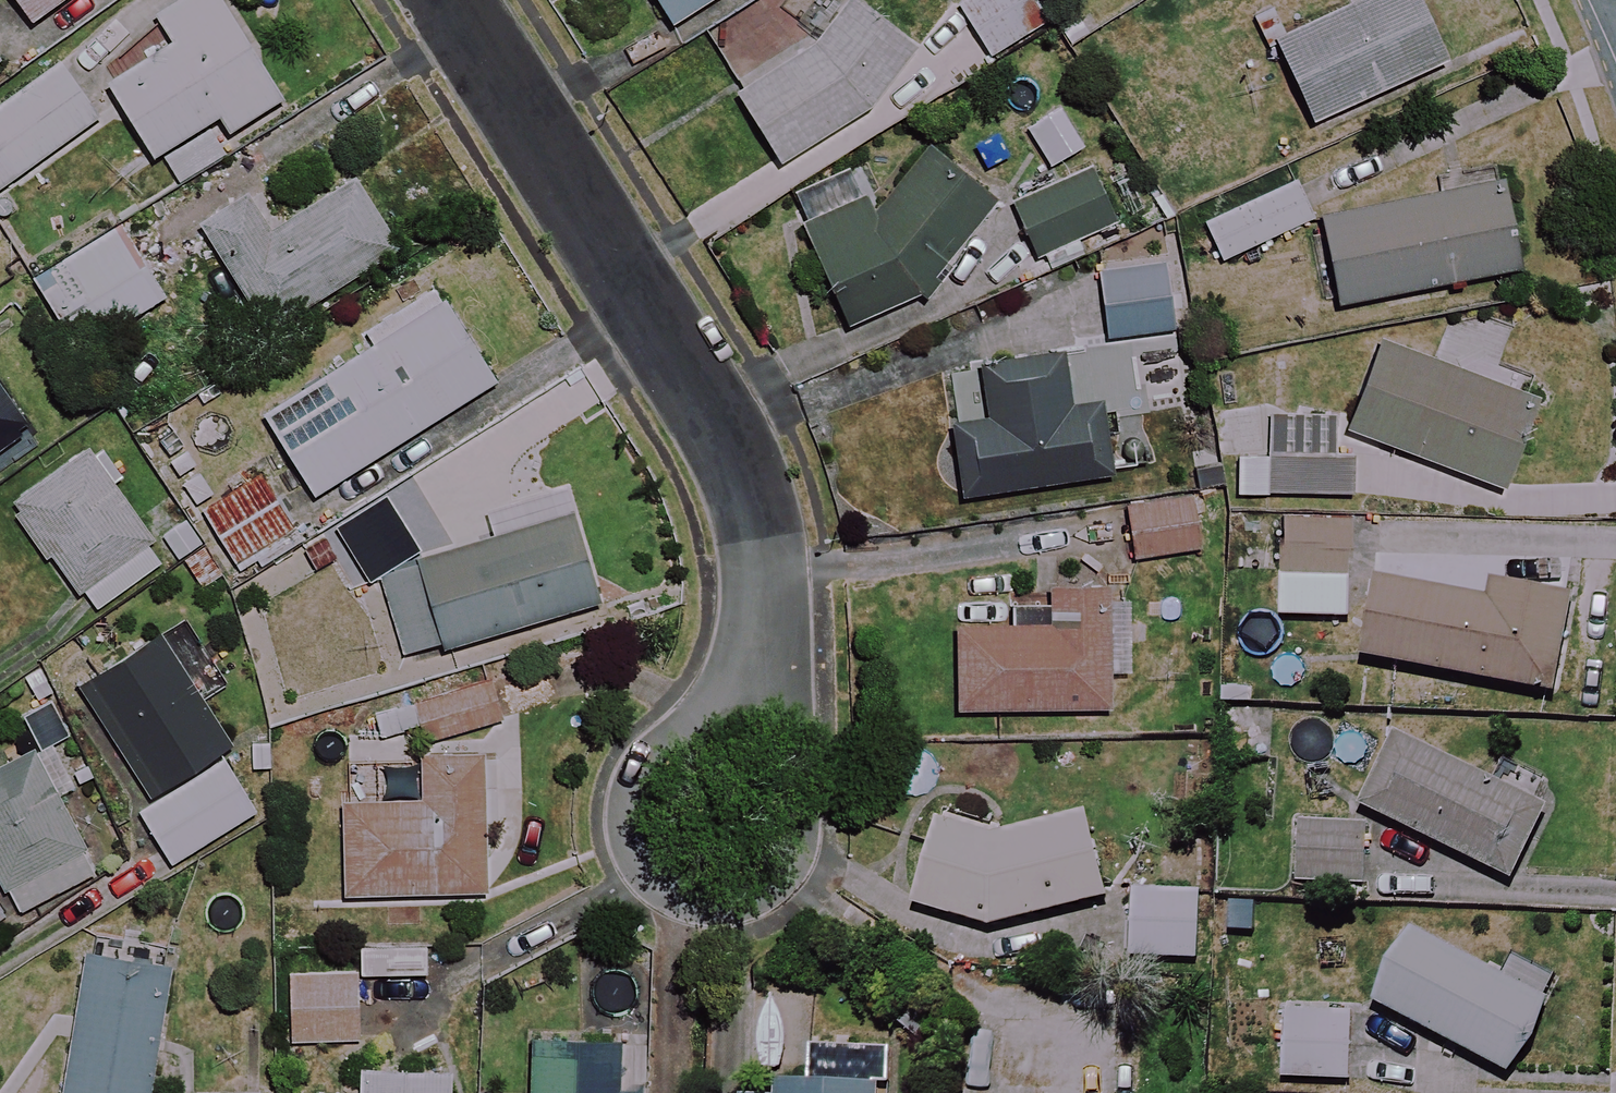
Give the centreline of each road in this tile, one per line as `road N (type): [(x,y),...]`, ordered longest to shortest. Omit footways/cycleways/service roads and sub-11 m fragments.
road 1 (residential): [(447,0),(721,434),(753,521),(757,666),(718,824)]

